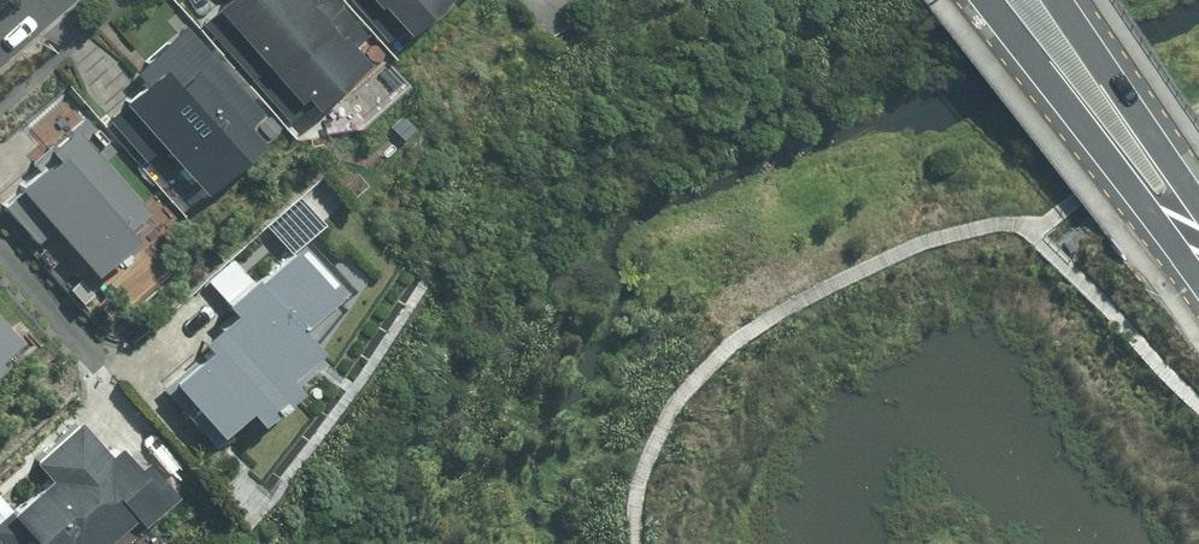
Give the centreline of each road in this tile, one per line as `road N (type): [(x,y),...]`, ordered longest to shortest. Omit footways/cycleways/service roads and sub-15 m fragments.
road 1 (tertiary): [(1198,269),(1142,209),(981,0)]
road 2 (tertiary): [(1058,0),(1198,213)]

